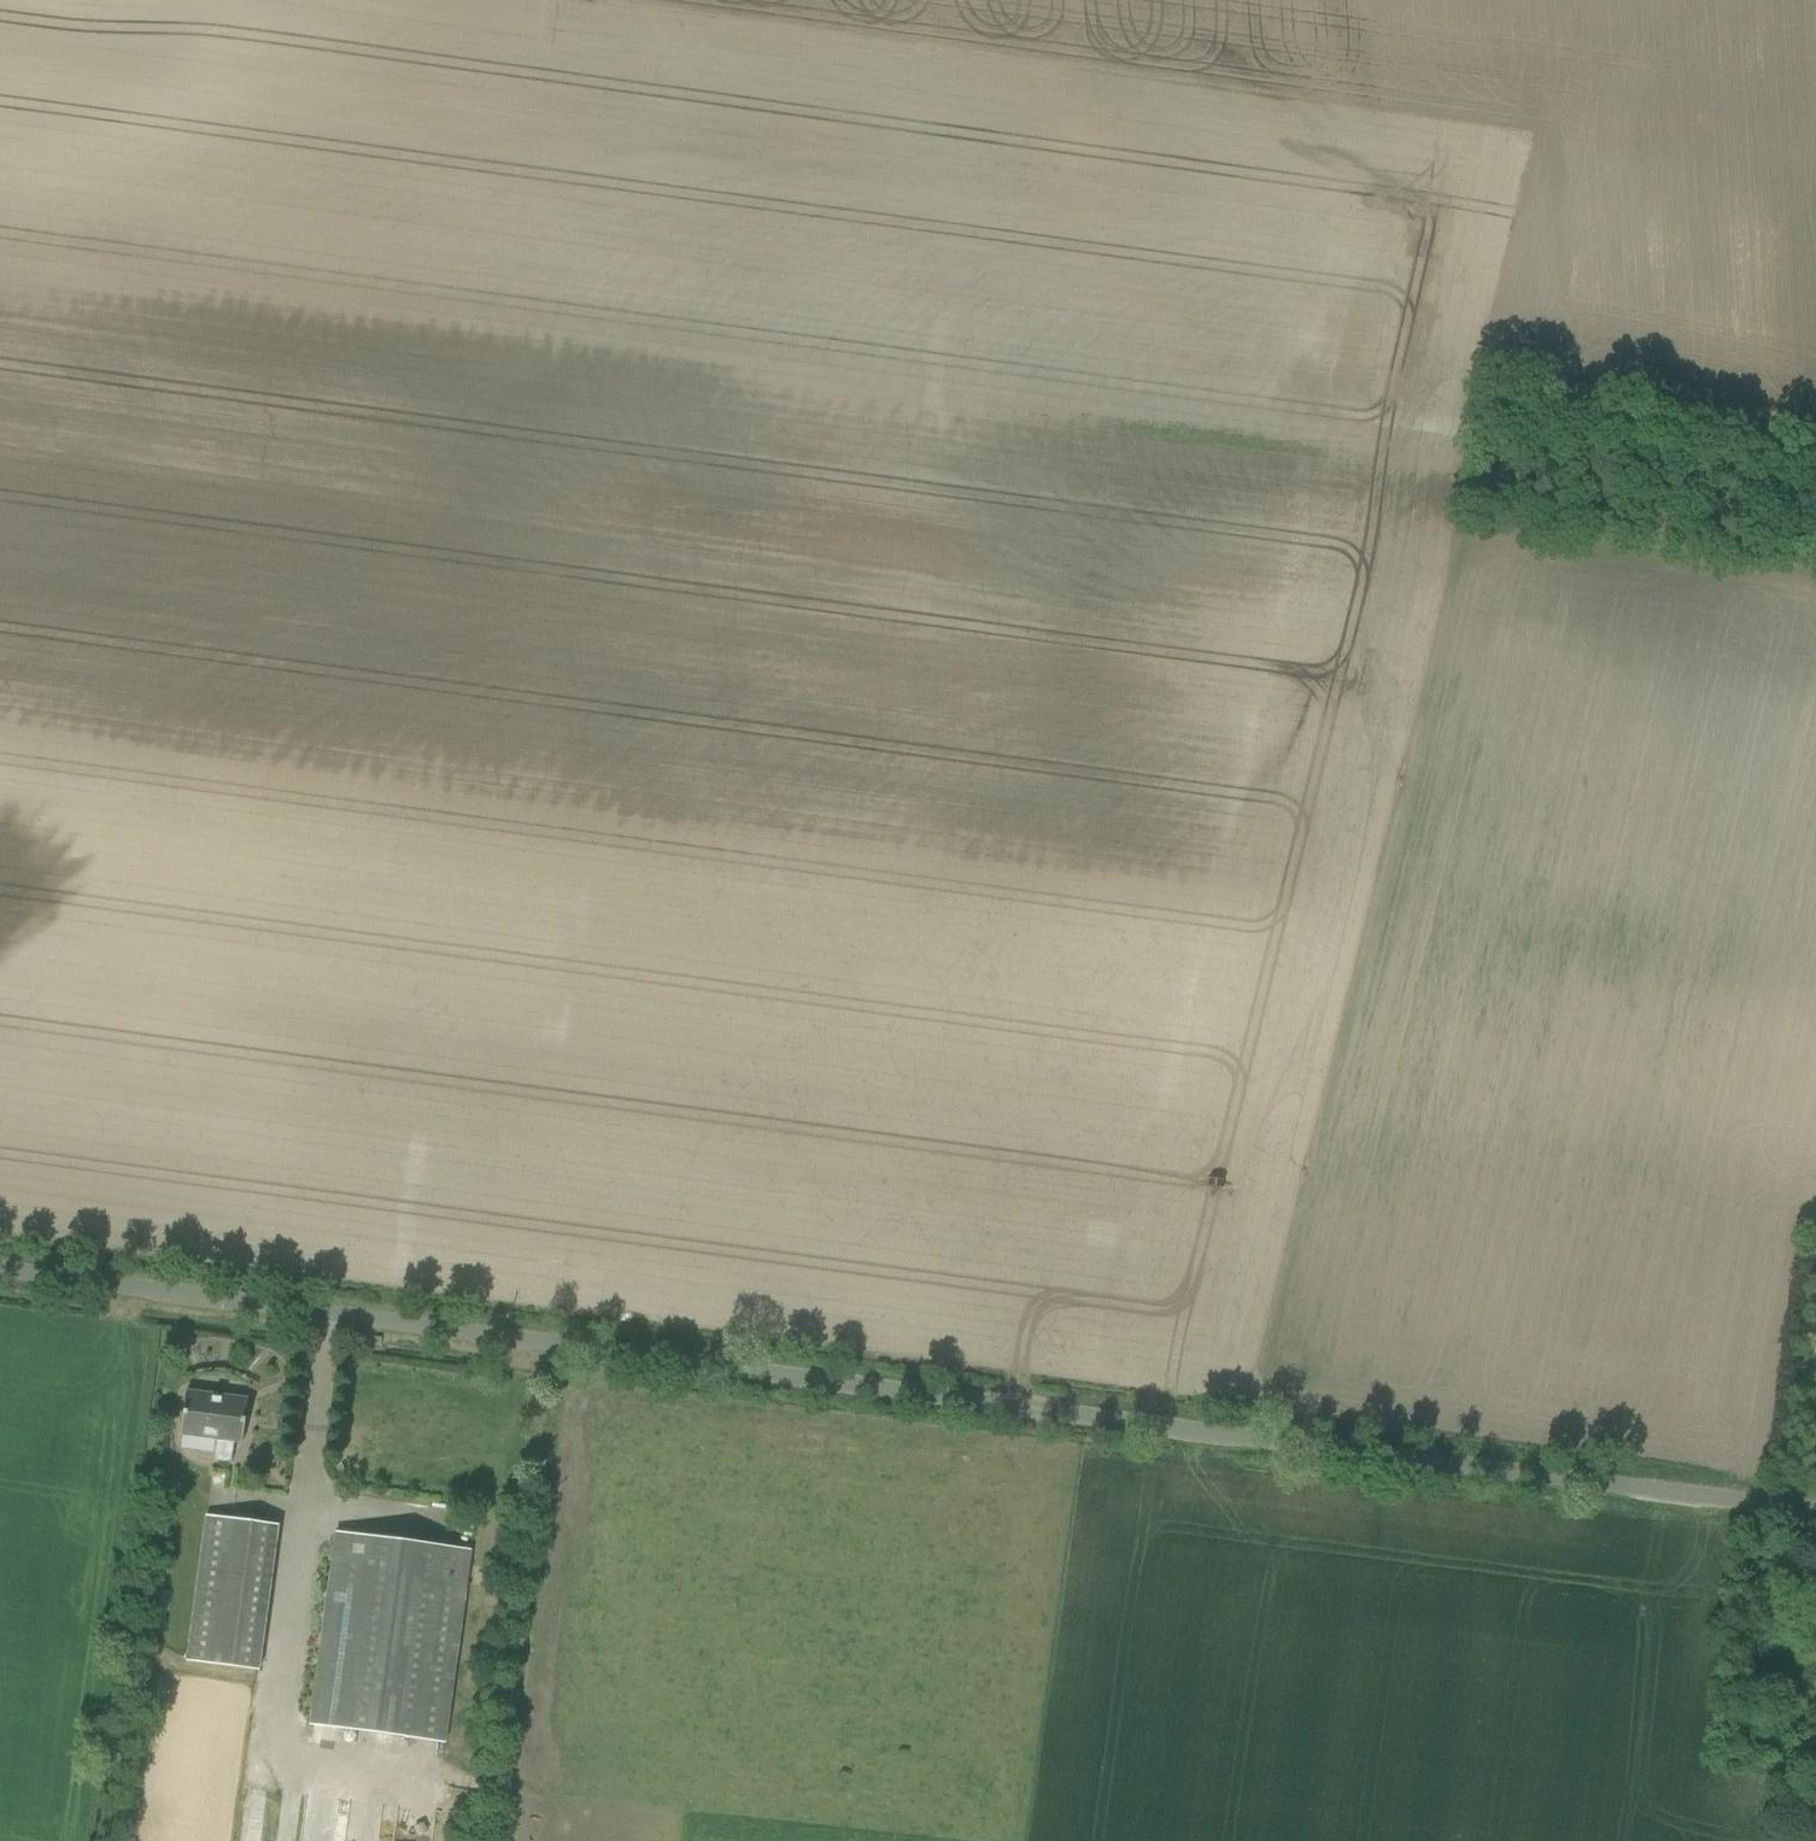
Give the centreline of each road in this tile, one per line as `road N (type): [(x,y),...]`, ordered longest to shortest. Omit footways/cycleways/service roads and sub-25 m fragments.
road 1 (unclassified): [(1815,1511),(0,1268)]

